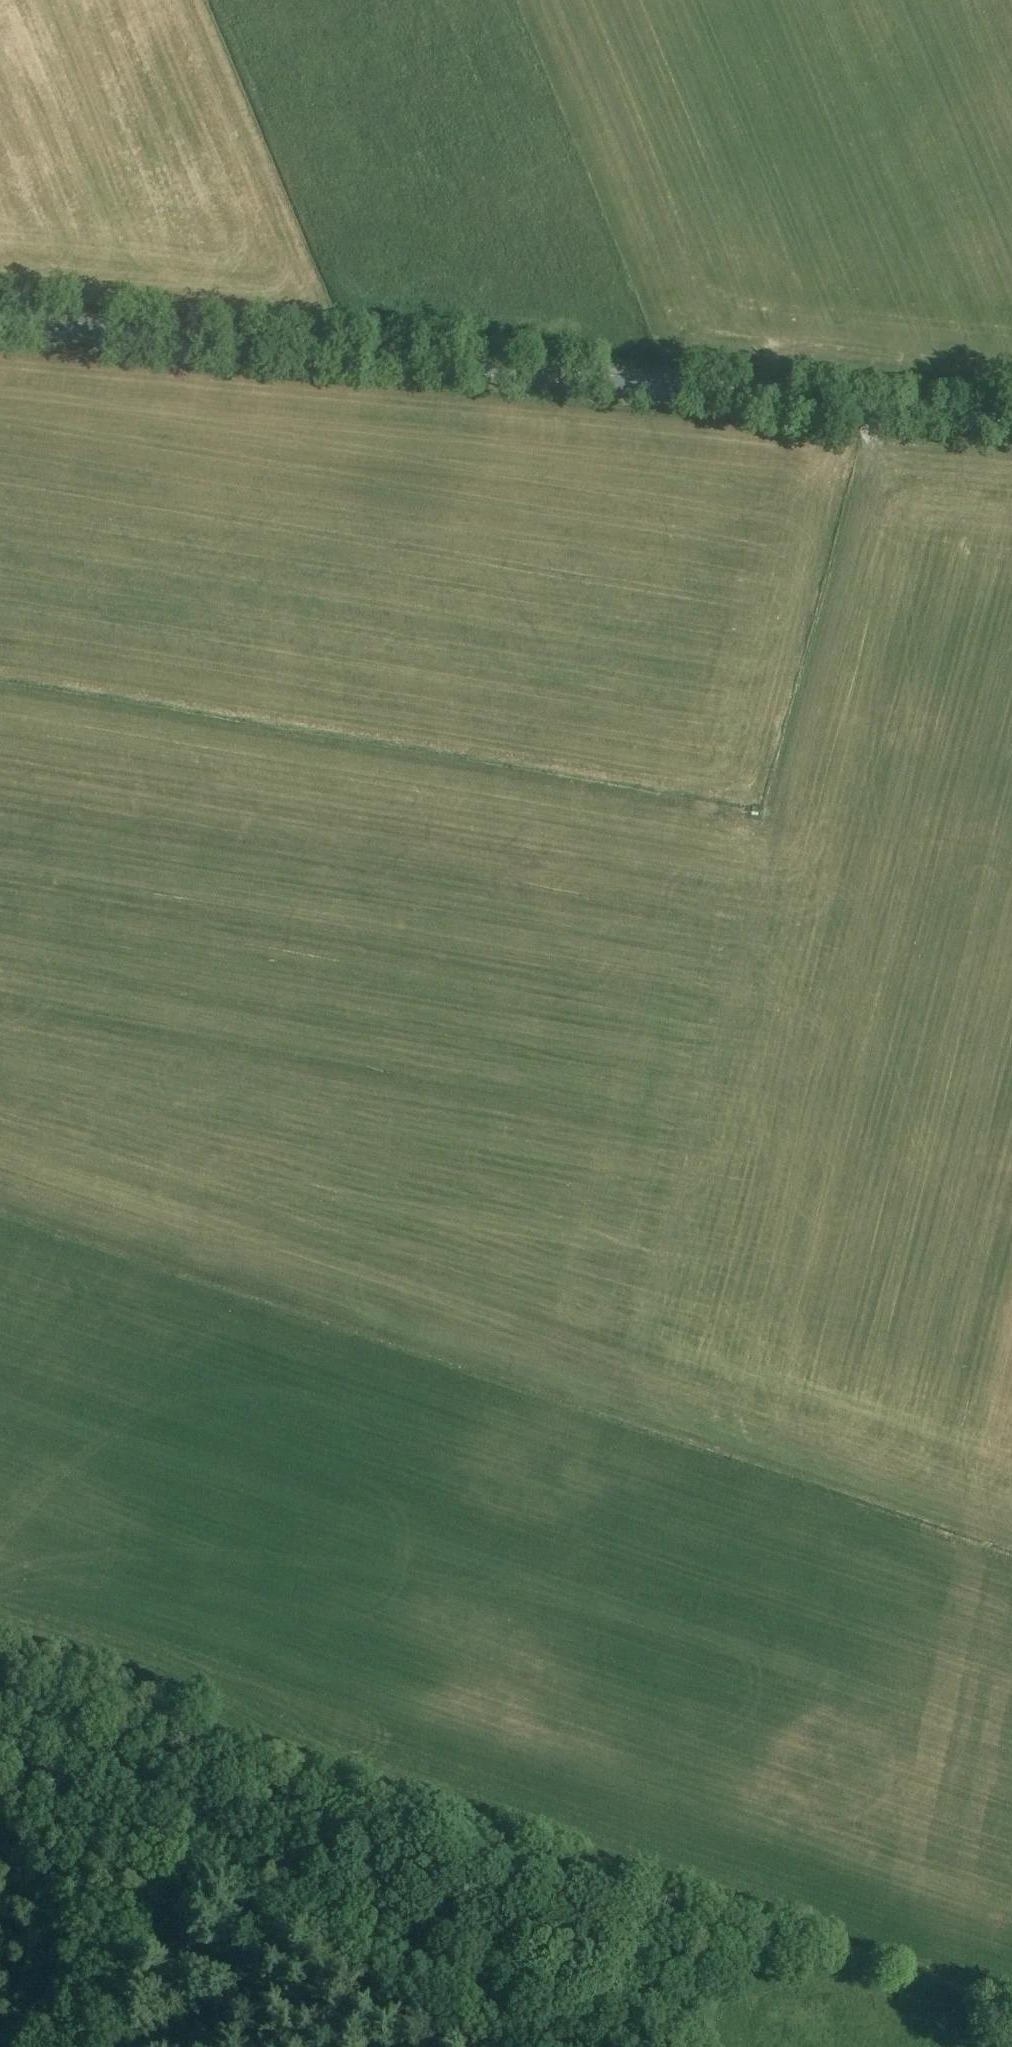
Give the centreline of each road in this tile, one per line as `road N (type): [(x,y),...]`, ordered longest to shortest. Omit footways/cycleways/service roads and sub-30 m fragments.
road 1 (tertiary): [(1011,419),(0,318)]
road 2 (unclassified): [(566,2046),(0,1699)]

